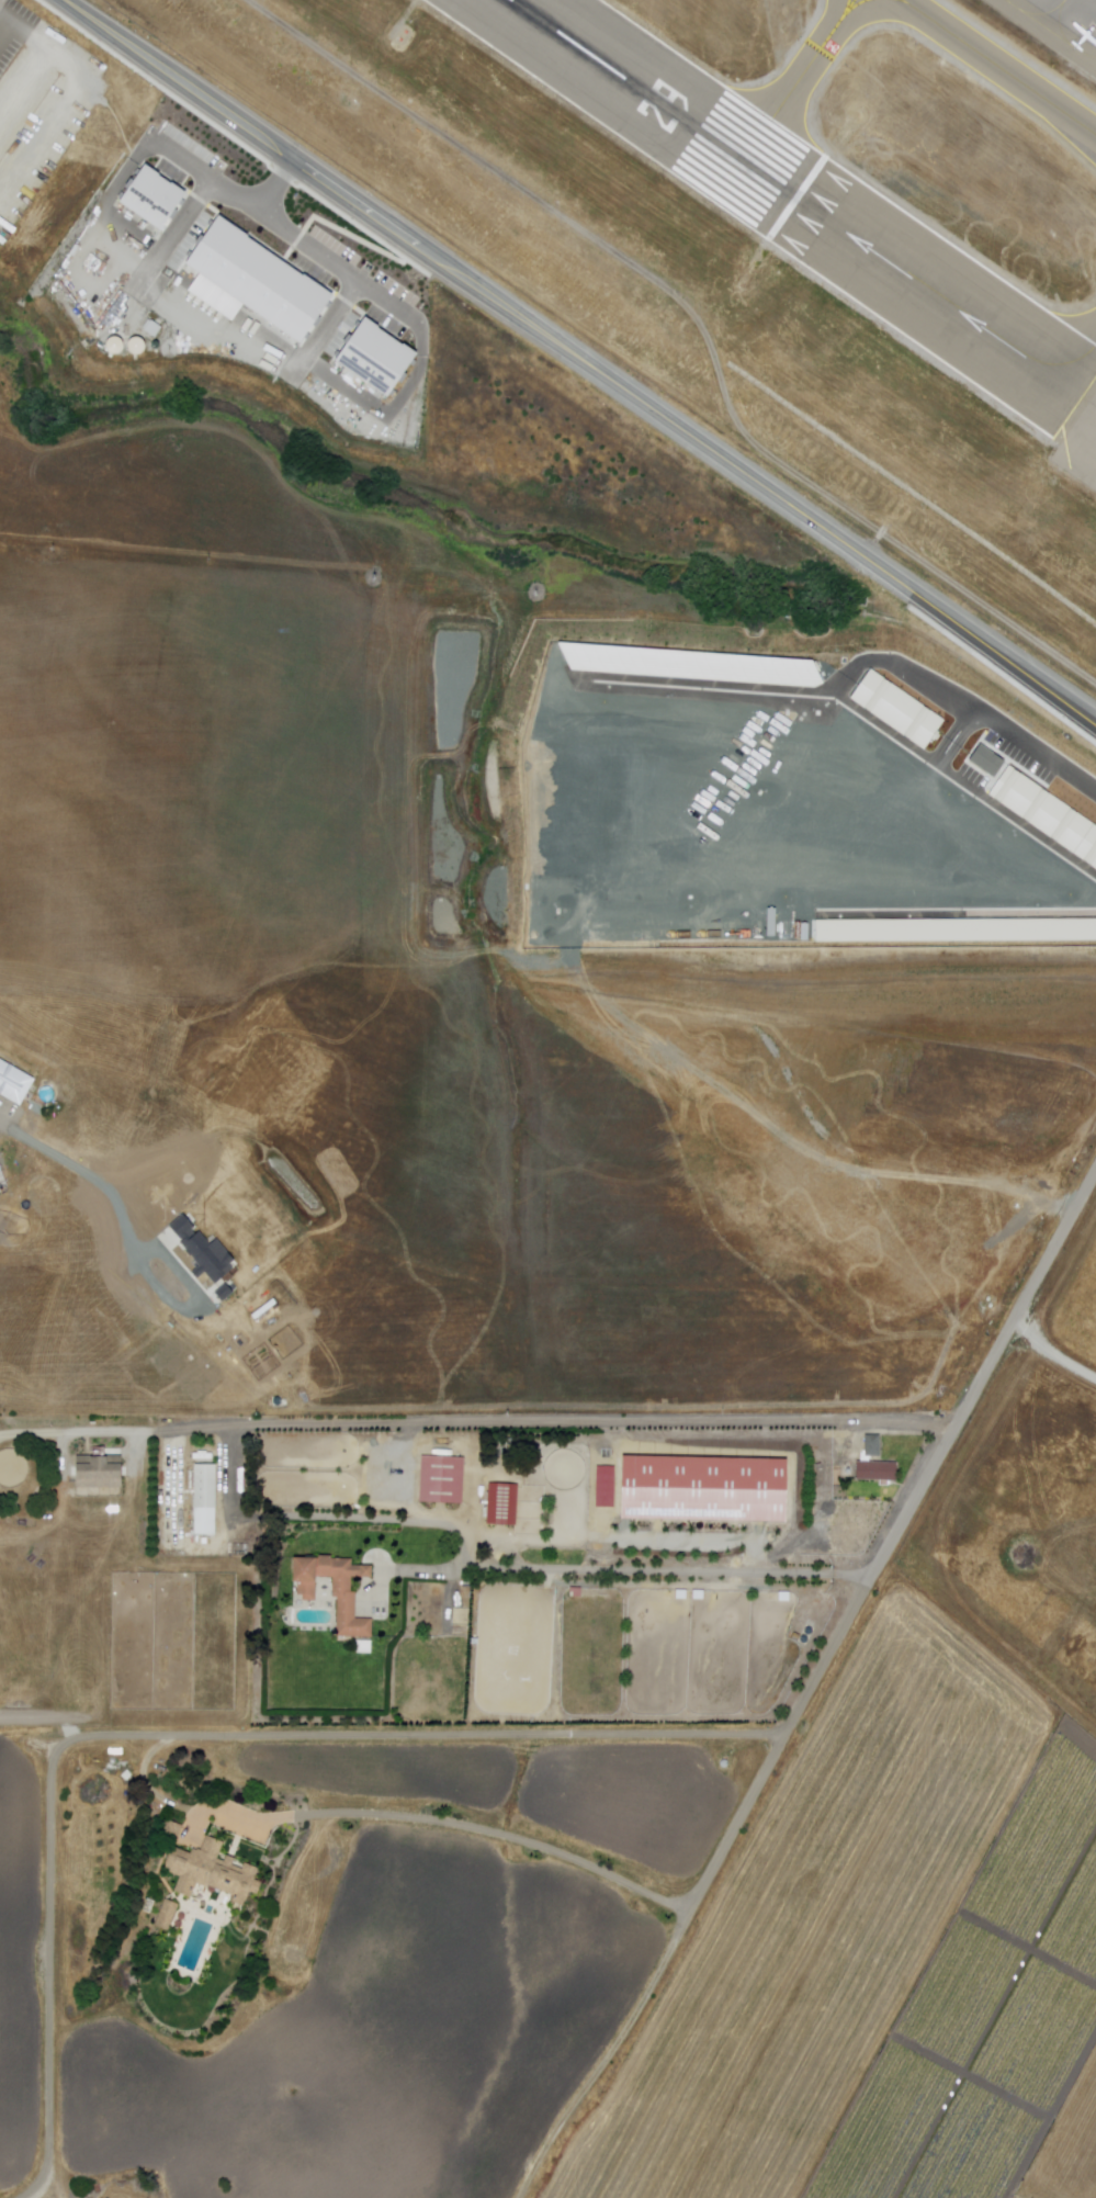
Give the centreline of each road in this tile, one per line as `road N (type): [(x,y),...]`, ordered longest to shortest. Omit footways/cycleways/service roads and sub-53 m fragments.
road 1 (residential): [(1095,718),(67,0)]
road 2 (residential): [(753,1796),(1095,1172)]

